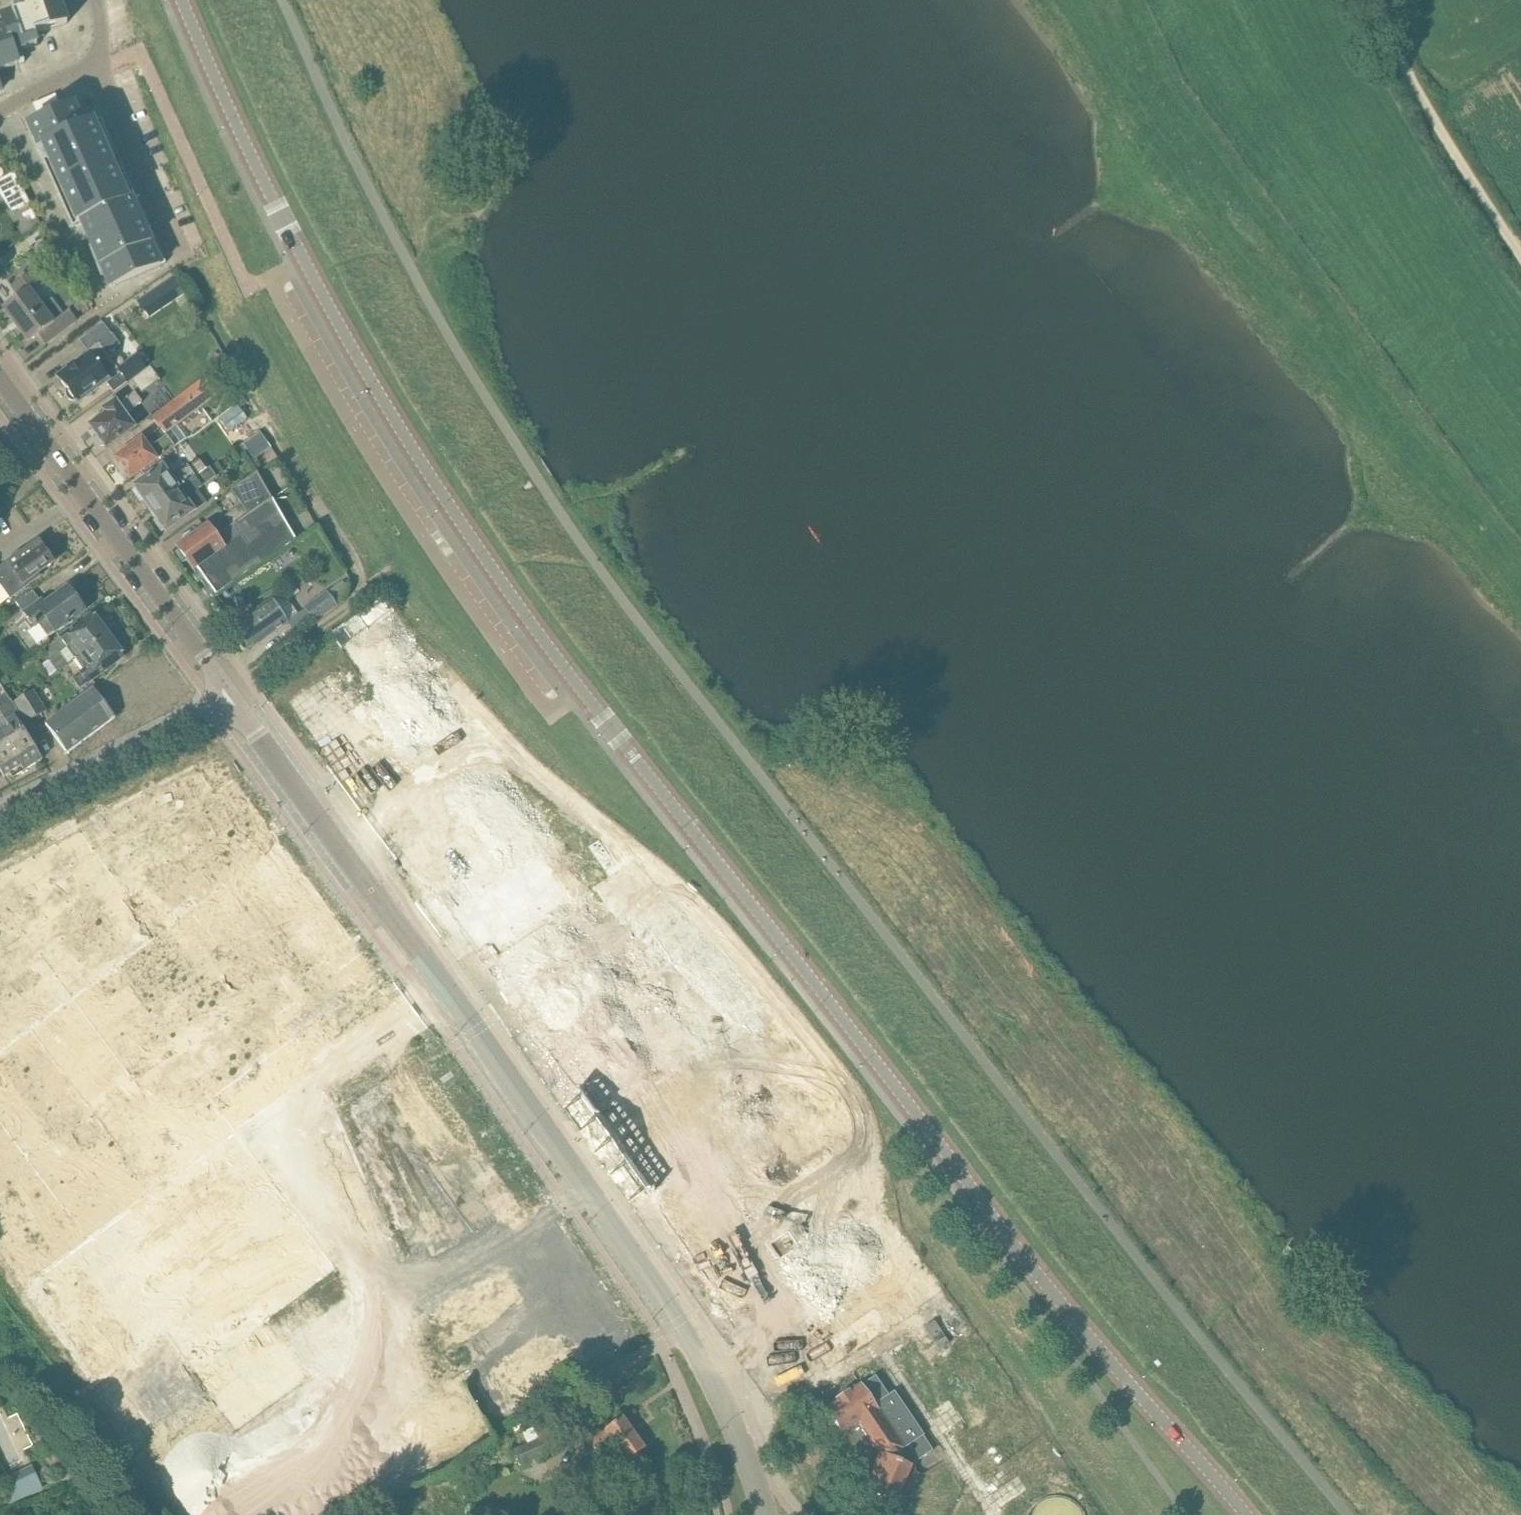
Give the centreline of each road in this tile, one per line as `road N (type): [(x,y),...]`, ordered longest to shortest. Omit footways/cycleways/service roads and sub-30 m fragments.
road 1 (residential): [(764,1514),(745,1451),(687,1336),(419,948),(234,699)]
road 2 (secondary): [(1246,1514),(1033,1269),(636,758)]
road 3 (secondary): [(182,0),(281,217),(386,406),(558,660),(636,758)]
road 4 (residential): [(234,699),(0,382)]
road 5 (track): [(1370,0),(1520,255)]
road 6 (residential): [(234,699),(0,822)]
road 7 (residential): [(94,64),(186,260)]

